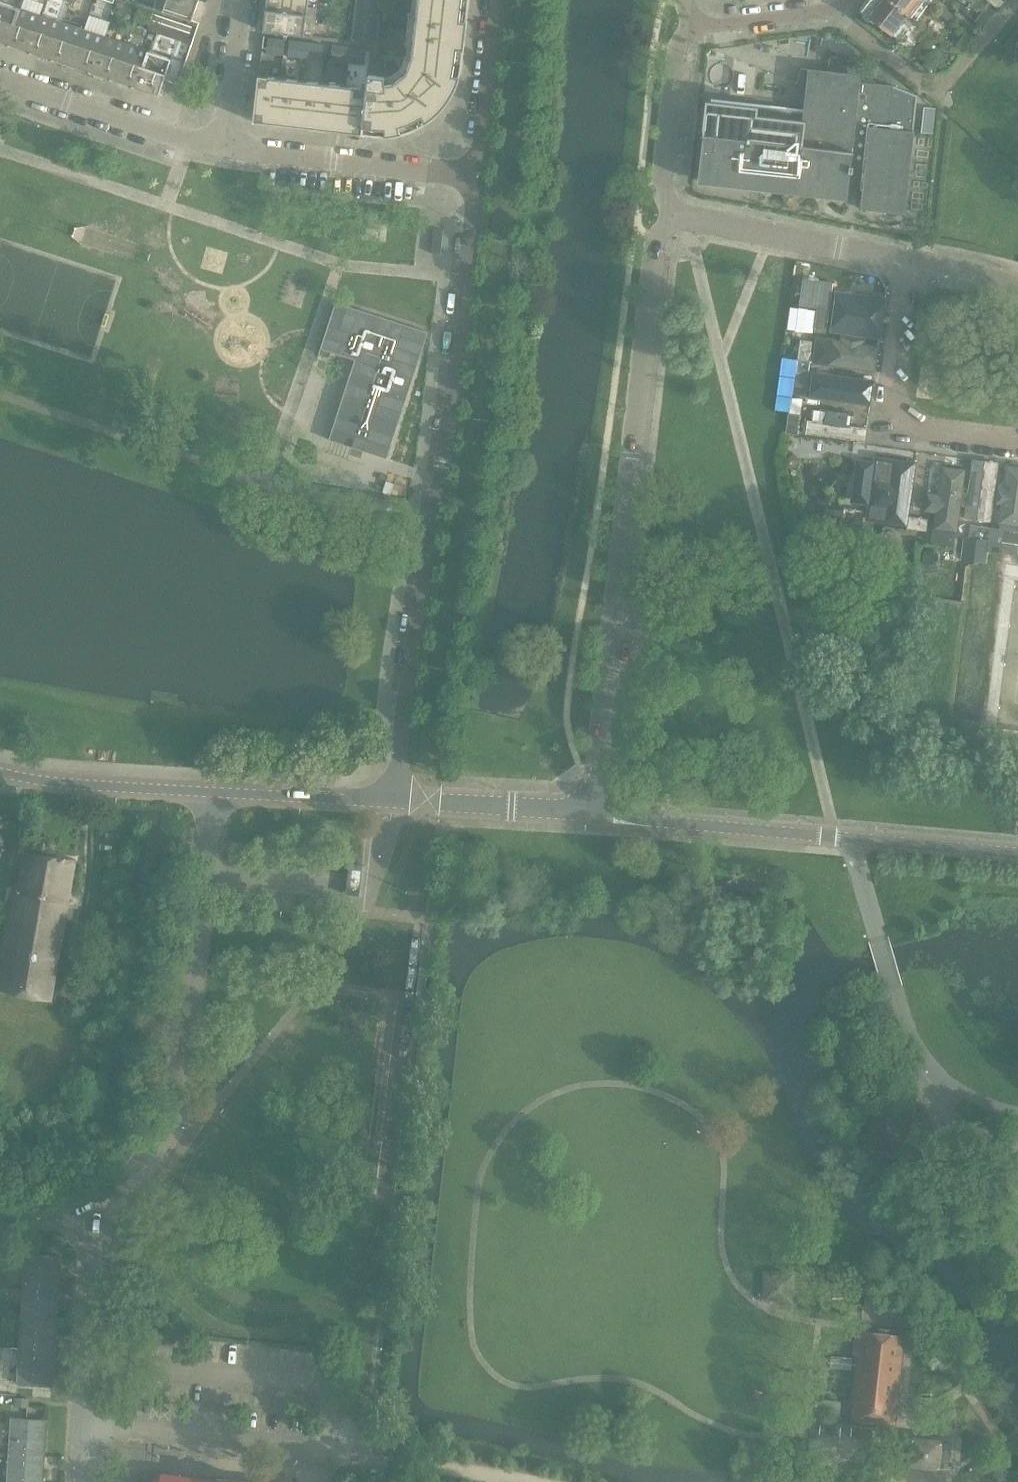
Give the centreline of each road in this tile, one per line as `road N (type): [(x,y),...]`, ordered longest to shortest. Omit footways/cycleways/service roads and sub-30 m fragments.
road 1 (residential): [(464,174),(472,205),(466,281),(409,668),(398,801)]
road 2 (residential): [(594,807),(655,241),(669,214)]
road 3 (residential): [(95,1216),(116,1201),(177,1113),(213,793)]
road 4 (residential): [(1017,854),(638,820),(594,807)]
road 5 (residential): [(1017,441),(890,424),(910,263)]
road 6 (residential): [(827,10),(943,98),(1017,3)]
road 7 (residential): [(78,1481),(95,1216)]
road 8 (residential): [(910,263),(669,214)]
road 9 (residential): [(226,147),(464,174)]
road 10 (residential): [(0,79),(226,147)]
road 11 (residential): [(0,772),(67,785),(213,793)]
road 12 (residential): [(669,214),(662,185),(677,47),(691,22)]
road 13 (residential): [(398,801),(594,807)]
road 14 (residential): [(213,793),(398,801)]
road 15 (residential): [(497,0),(481,142),(464,174)]
road 16 (residential): [(244,0),(226,147)]
road 17 (residential): [(827,10),(691,22)]

